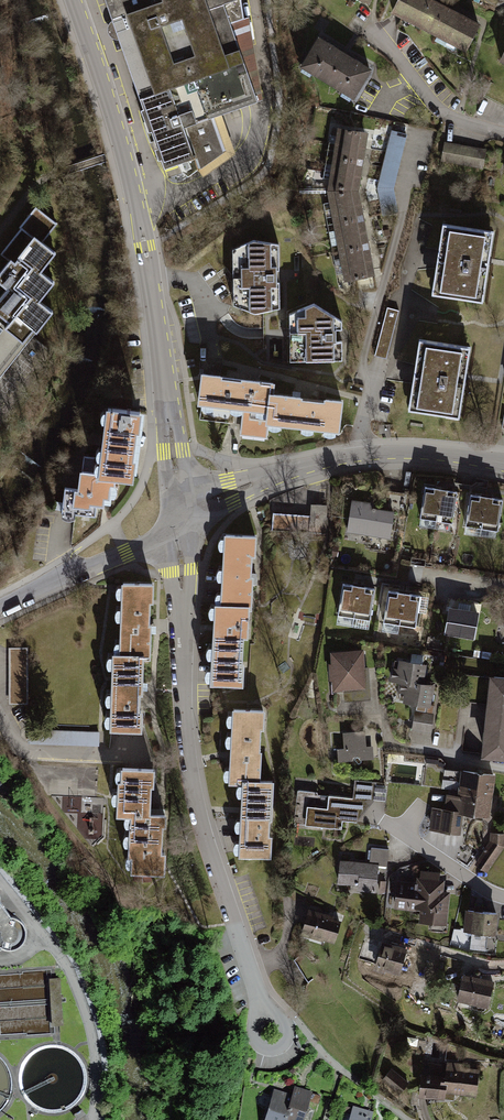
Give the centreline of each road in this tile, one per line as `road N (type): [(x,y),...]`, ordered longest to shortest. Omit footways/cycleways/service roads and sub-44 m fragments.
road 1 (residential): [(73,0),(145,247),(183,518)]
road 2 (residential): [(183,518),(181,665),(190,775),(269,1030)]
road 3 (residential): [(372,379),(362,364),(424,142)]
road 4 (residential): [(0,610),(126,554),(183,518)]
road 5 (residential): [(183,518),(257,482),(358,454)]
road 6 (residential): [(503,132),(445,115),(369,27)]
road 7 (residential): [(503,897),(375,816)]
road 8 (residential): [(358,454),(420,451),(503,464)]

